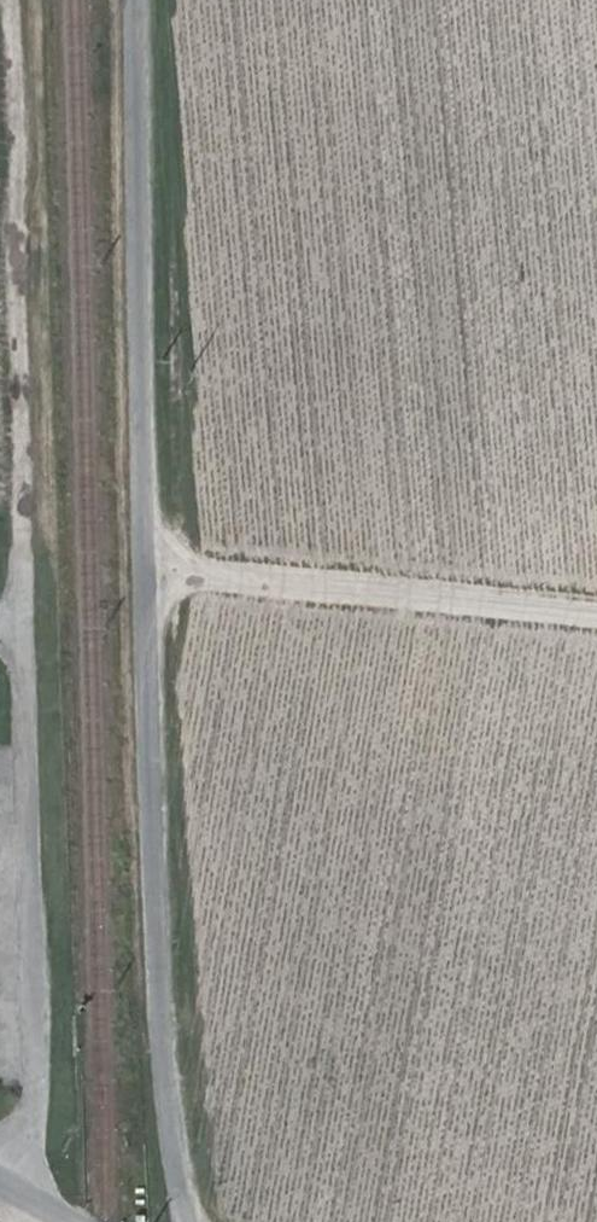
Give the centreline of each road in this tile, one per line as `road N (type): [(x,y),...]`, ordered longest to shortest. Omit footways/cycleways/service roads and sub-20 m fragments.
road 1 (track): [(138,0),(145,642),(158,951),(171,1128),(189,1221)]
road 2 (unclassified): [(36,1198),(22,0)]

